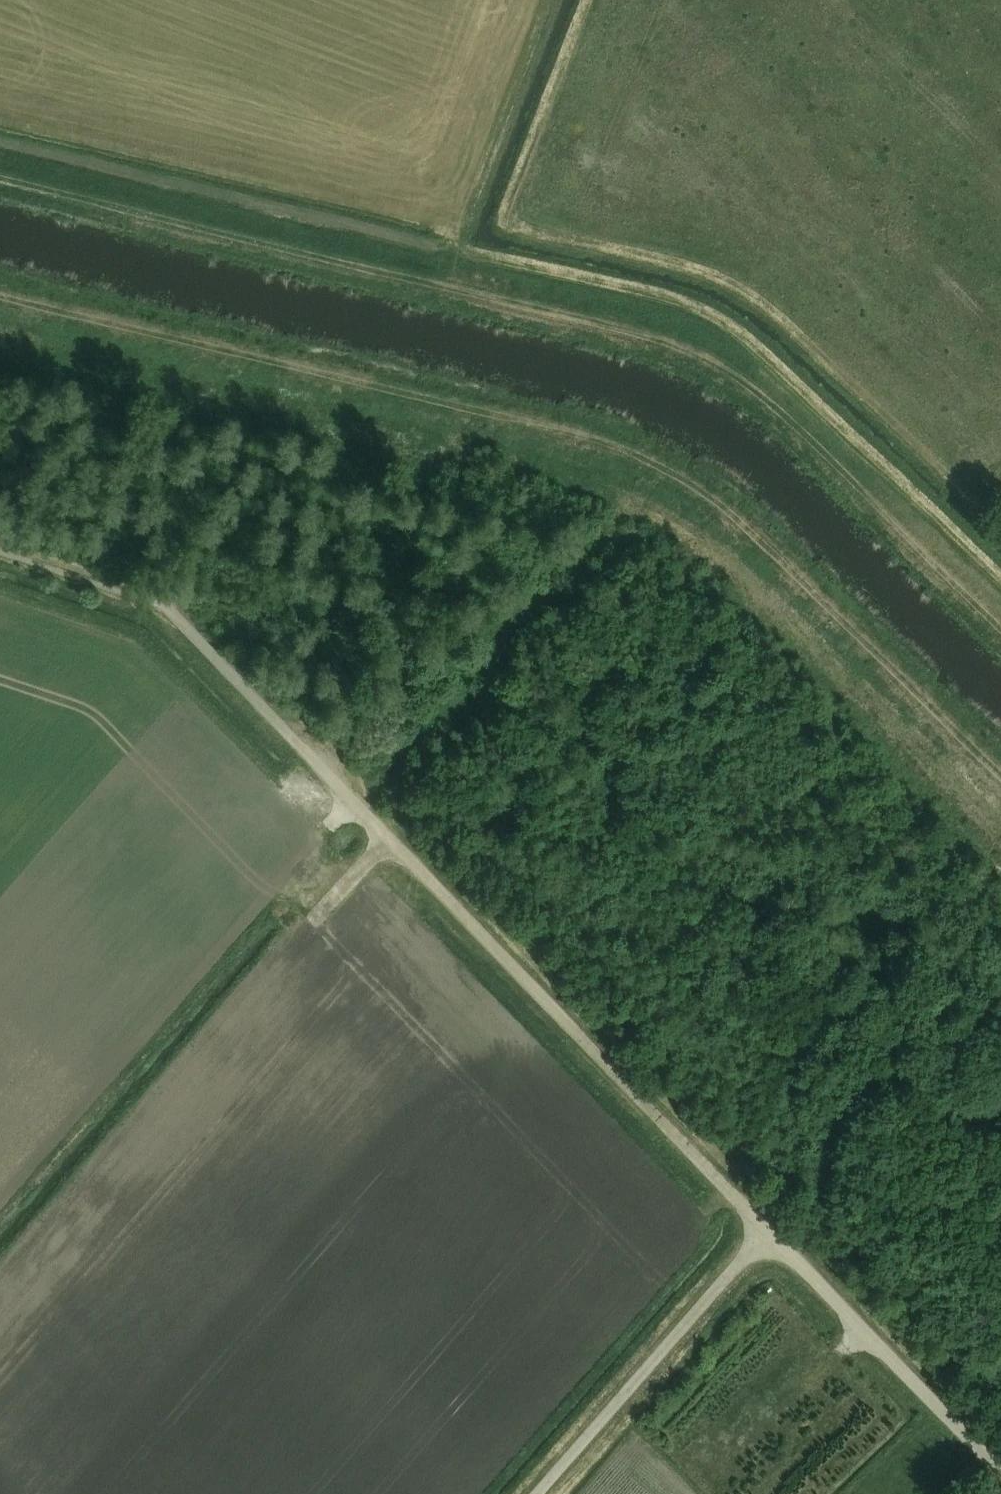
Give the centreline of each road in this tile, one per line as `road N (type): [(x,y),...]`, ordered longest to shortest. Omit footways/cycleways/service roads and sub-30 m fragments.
road 1 (track): [(166,606),(1000,1470)]
road 2 (track): [(1000,620),(817,443),(736,378),(683,348),(0,181)]
road 3 (track): [(353,796),(0,1211)]

